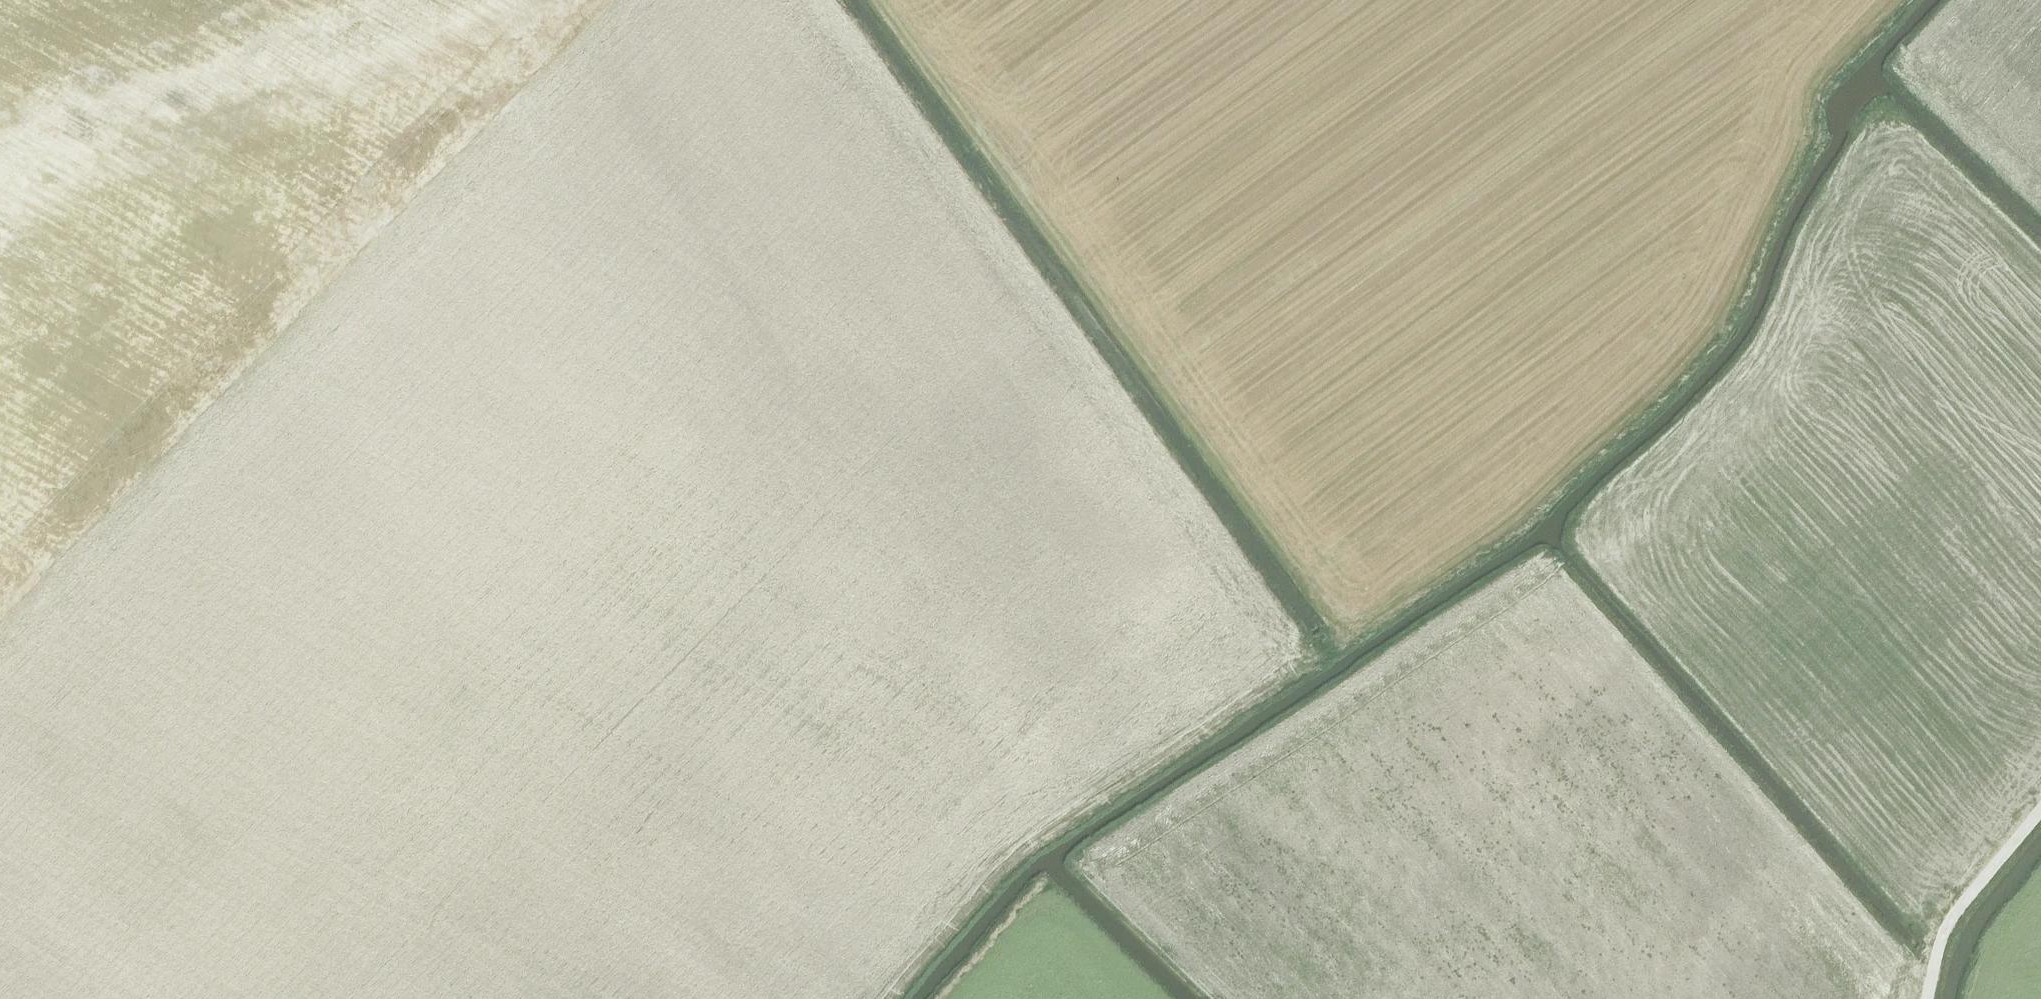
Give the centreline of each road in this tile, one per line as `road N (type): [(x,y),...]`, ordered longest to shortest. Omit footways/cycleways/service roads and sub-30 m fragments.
road 1 (track): [(1927,998),(1947,926),(2040,809)]

